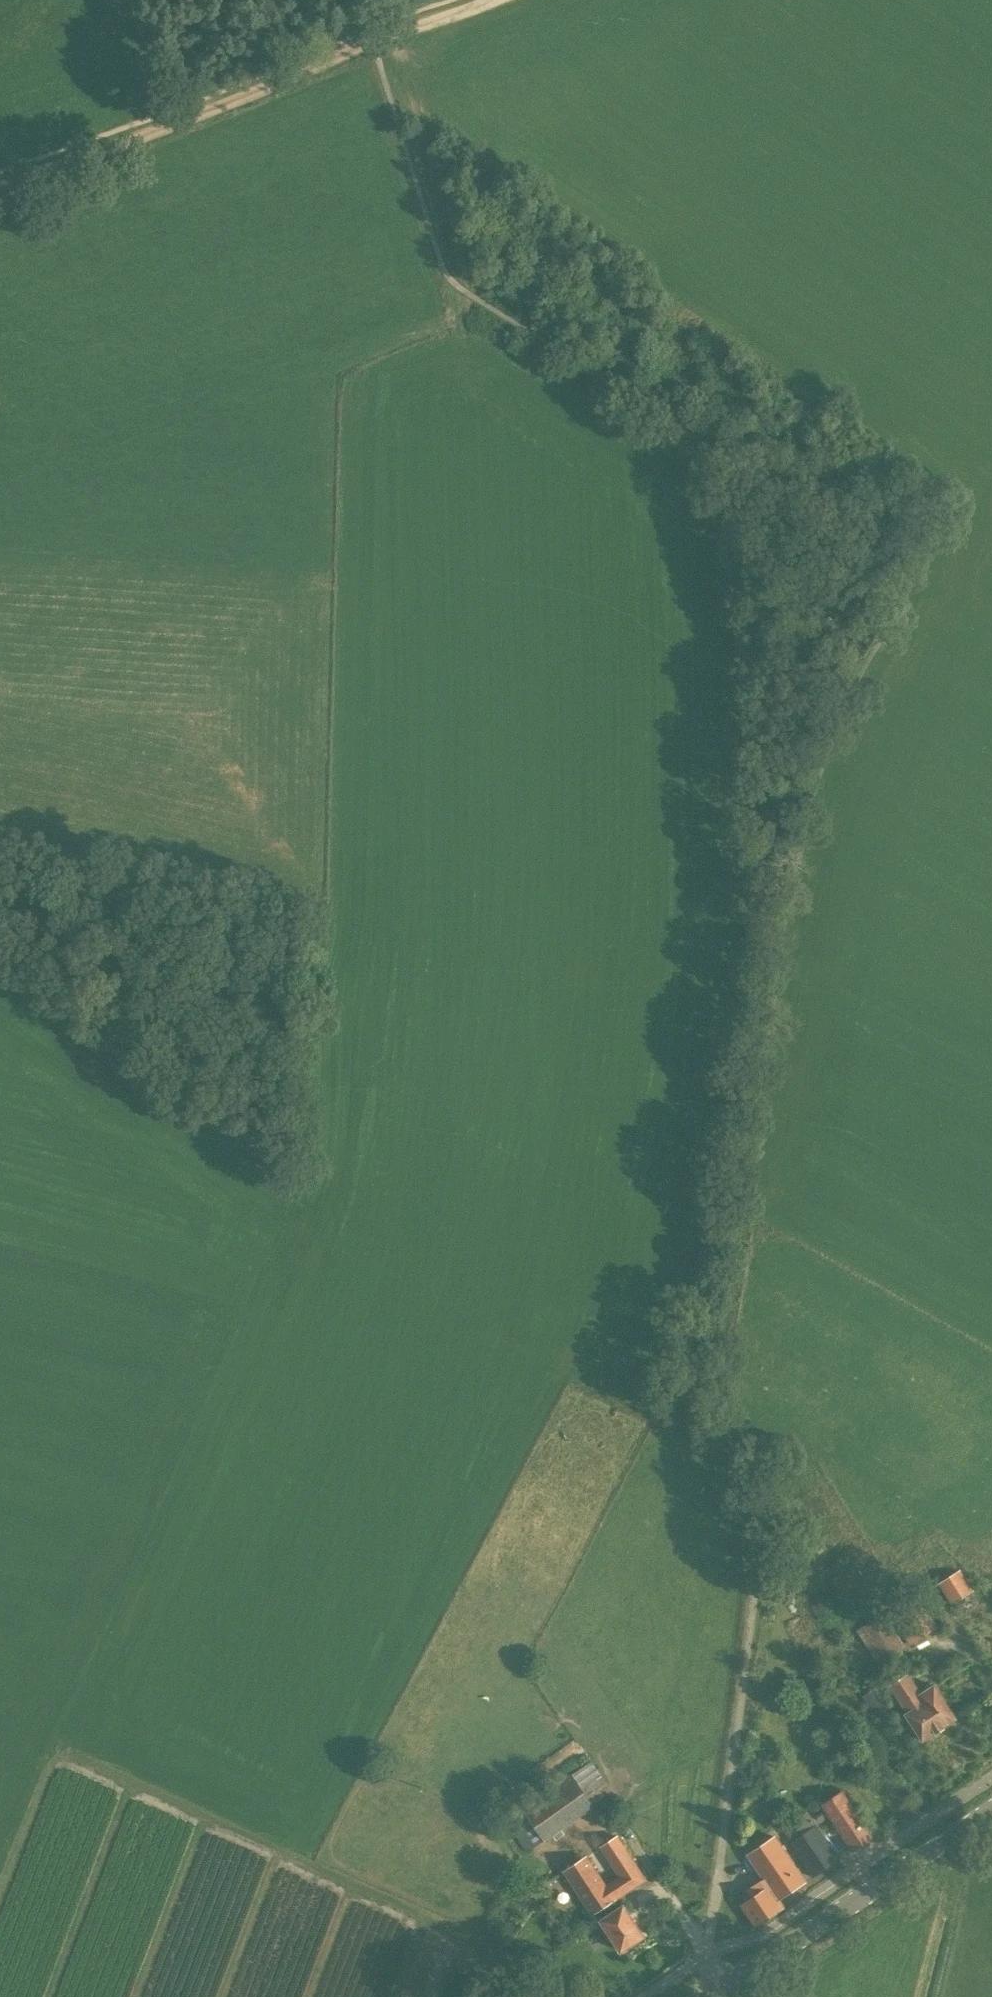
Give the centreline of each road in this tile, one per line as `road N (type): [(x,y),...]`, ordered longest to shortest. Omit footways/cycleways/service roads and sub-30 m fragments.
road 1 (unclassified): [(712,1425),(748,1495),(755,1538),(706,1956),(727,1987)]
road 2 (track): [(0,188),(372,41)]
road 3 (secondary): [(727,1987),(991,1812)]

